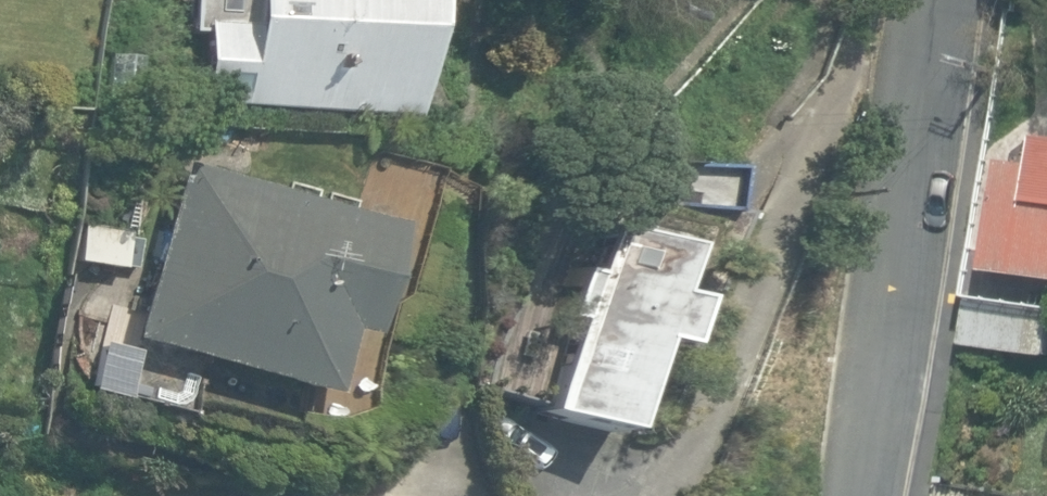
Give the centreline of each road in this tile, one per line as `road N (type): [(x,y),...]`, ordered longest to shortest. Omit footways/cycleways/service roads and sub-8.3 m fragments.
road 1 (residential): [(856,495),(919,0)]

